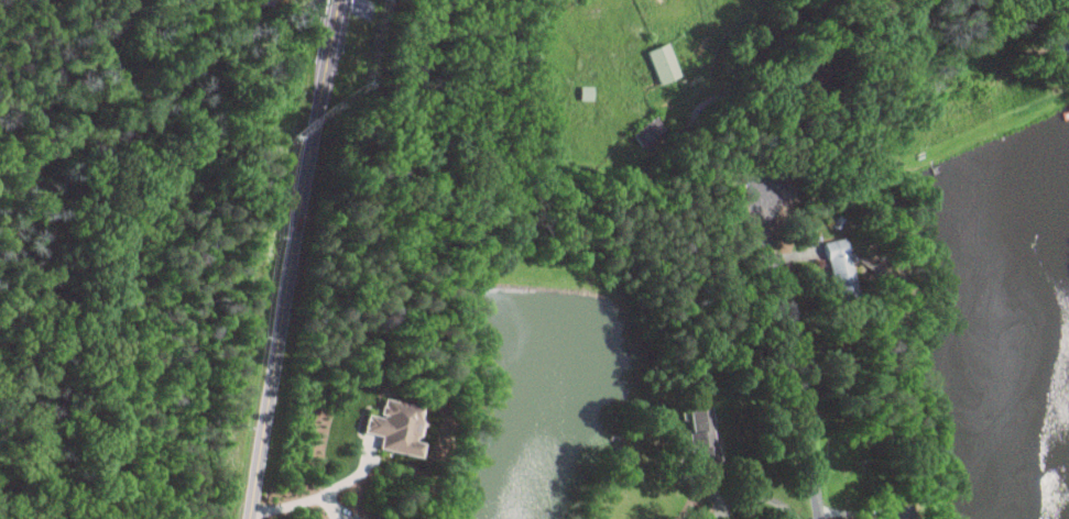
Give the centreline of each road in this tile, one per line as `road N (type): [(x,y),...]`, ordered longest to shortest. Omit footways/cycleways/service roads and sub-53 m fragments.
road 1 (residential): [(252,518),(339,0)]
road 2 (residential): [(821,518),(764,228)]

